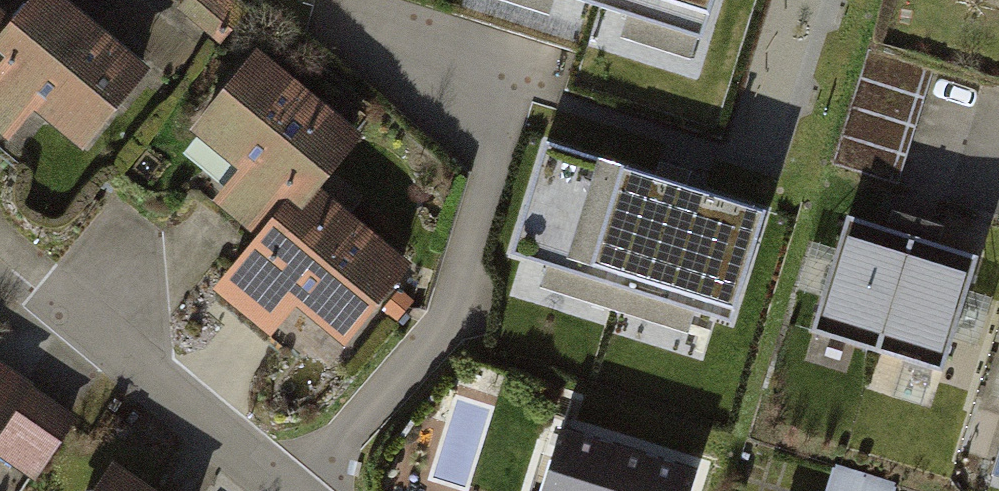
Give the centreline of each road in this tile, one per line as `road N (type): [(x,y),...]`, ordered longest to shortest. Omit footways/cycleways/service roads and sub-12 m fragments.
road 1 (residential): [(276,490),(0,263)]

